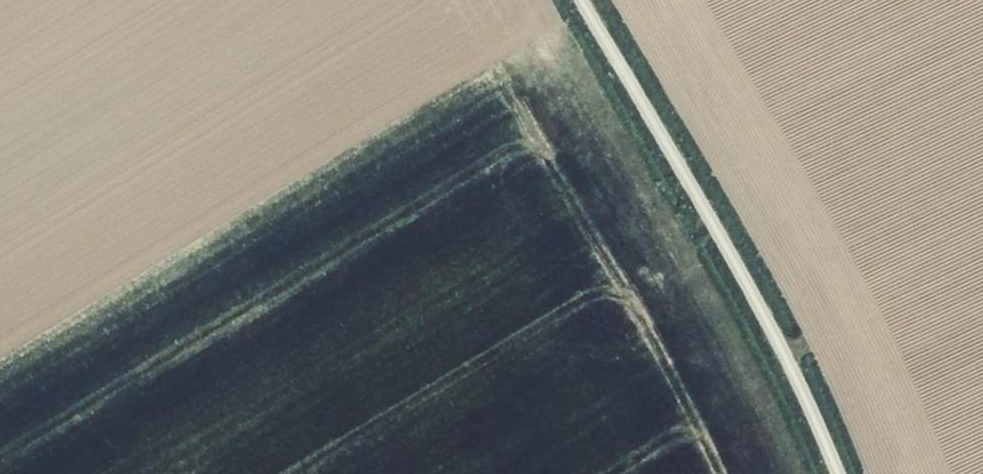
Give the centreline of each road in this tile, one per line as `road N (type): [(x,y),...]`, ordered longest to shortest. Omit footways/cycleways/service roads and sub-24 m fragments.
road 1 (unclassified): [(581,0),(759,306),(839,473)]

